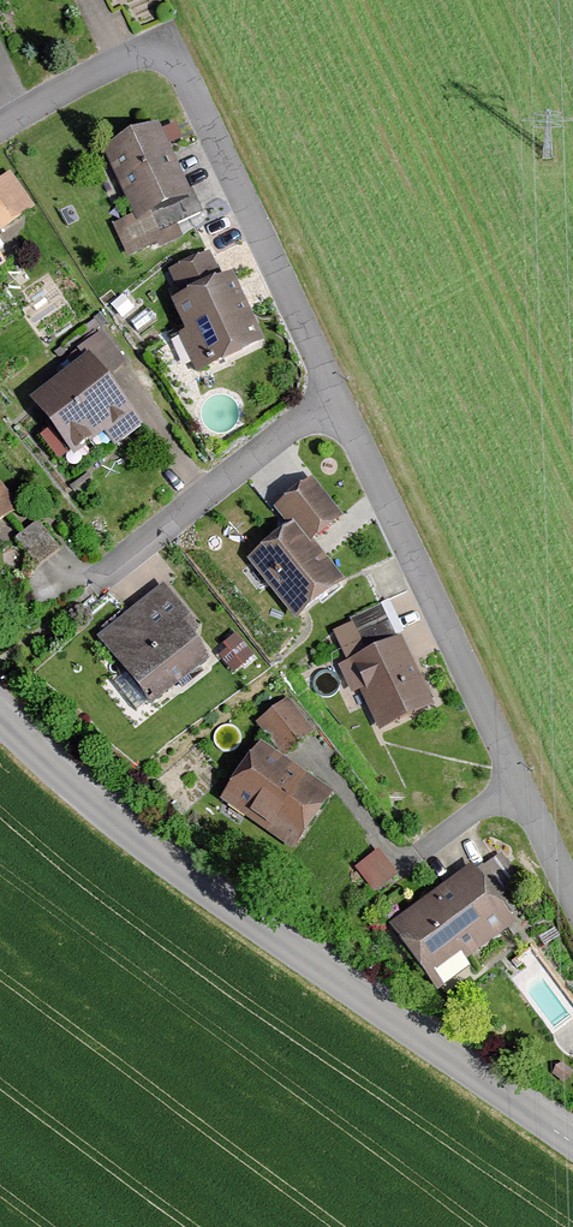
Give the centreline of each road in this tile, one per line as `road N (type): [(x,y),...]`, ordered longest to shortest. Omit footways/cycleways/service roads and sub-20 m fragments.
road 1 (residential): [(0,718),(58,775),(233,905),(572,1143)]
road 2 (residential): [(0,131),(114,56),(152,54),(180,71),(337,398)]
road 3 (residential): [(337,398),(523,791)]
road 4 (residential): [(337,398),(90,584)]
road 5 (residential): [(523,791),(414,867),(325,760)]

